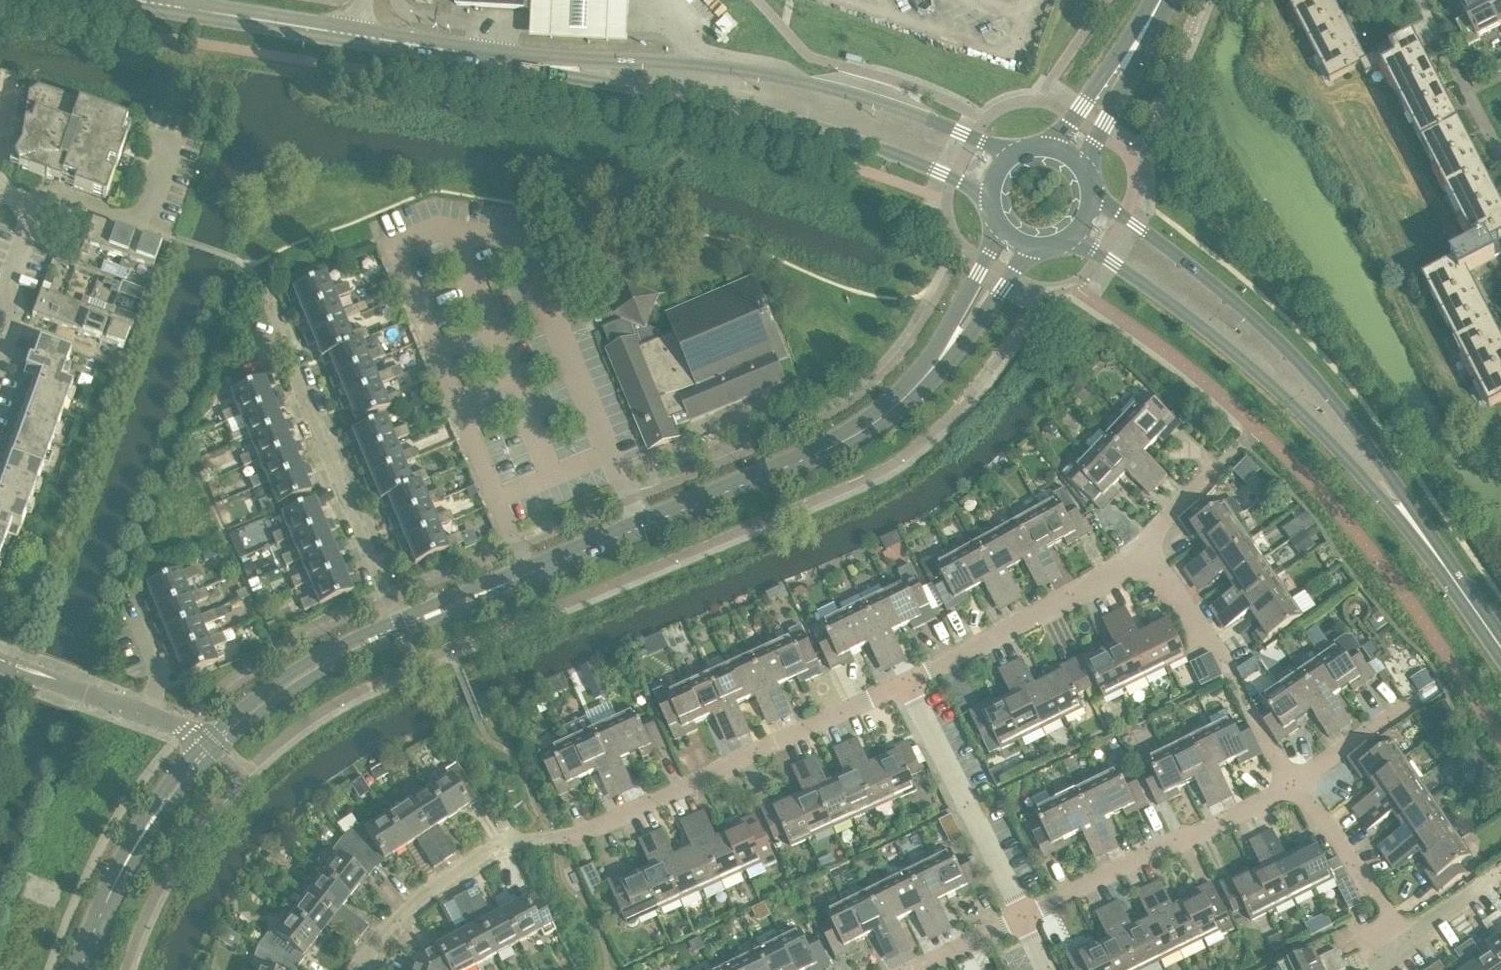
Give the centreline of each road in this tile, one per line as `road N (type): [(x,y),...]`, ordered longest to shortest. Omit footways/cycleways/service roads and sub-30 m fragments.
road 1 (residential): [(365,969),(387,934),(456,877),(525,839),(591,830),(906,686)]
road 2 (tertiary): [(406,627),(843,443),(891,410),(936,363)]
road 3 (secondary): [(1427,539),(1401,489),(1295,359),(1189,265),(1092,196)]
road 4 (tertiary): [(1017,154),(865,98),(754,74),(601,59),(552,66)]
road 5 (secondary): [(1073,237),(1212,333),(1427,539)]
road 6 (tertiary): [(552,66),(823,126),(992,196)]
road 7 (tertiary): [(552,66),(151,0)]
road 8 (residential): [(406,627),(277,328)]
road 9 (residential): [(1021,915),(1297,783)]
road 10 (residential): [(906,686),(1155,548)]
road 11 (residential): [(1297,783),(1155,548)]
road 12 (tertiary): [(82,969),(146,824),(212,741)]
road 13 (residential): [(1021,915),(906,686)]
road 14 (residential): [(212,741),(0,662)]
road 15 (tertiary): [(212,741),(280,689),(406,627)]
road 16 (residential): [(39,195),(142,227),(171,140)]
road 17 (residential): [(1408,941),(1297,783)]
road 18 (residential): [(39,195),(17,255),(13,344),(0,376)]
road 19 (tertiary): [(936,363),(973,333),(1028,245)]
road 20 (tertiary): [(1005,230),(936,363)]
road 21 (residential): [(1297,783),(1406,705)]
road 22 (secondary): [(1081,166),(1132,77),(1133,47)]
road 23 (secondary): [(1133,47),(1110,65),(1051,148)]
road 24 (secondary): [(1500,641),(1427,539)]
road 25 (residential): [(912,969),(1021,915)]

